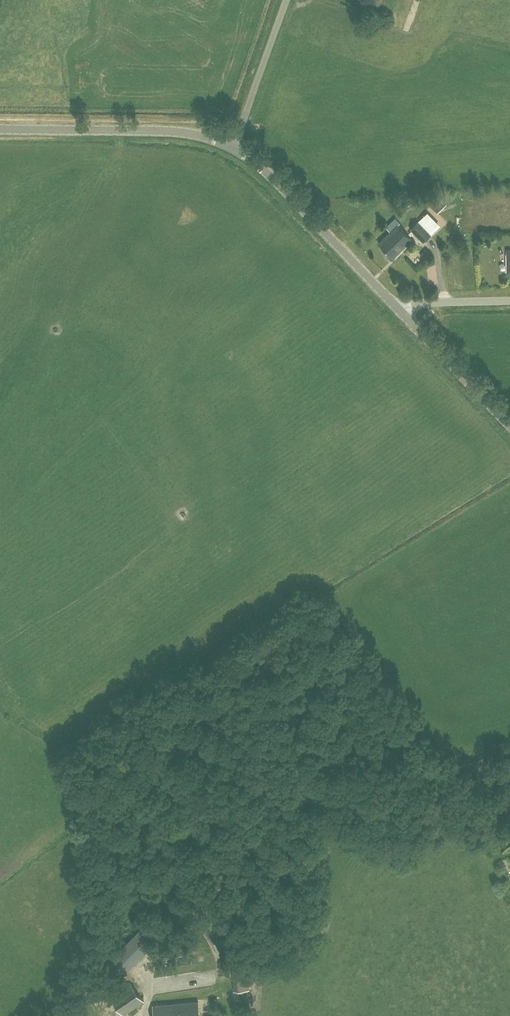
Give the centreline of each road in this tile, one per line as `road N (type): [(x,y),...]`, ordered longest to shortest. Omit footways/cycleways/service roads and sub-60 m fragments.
road 1 (residential): [(509,750),(294,828),(156,947),(146,969),(150,999)]
road 2 (unclassified): [(402,312),(286,190),(233,147)]
road 3 (unclassified): [(233,147),(162,131),(0,128)]
road 4 (unclassified): [(233,147),(287,0)]
road 5 (unclassified): [(509,425),(402,312)]

